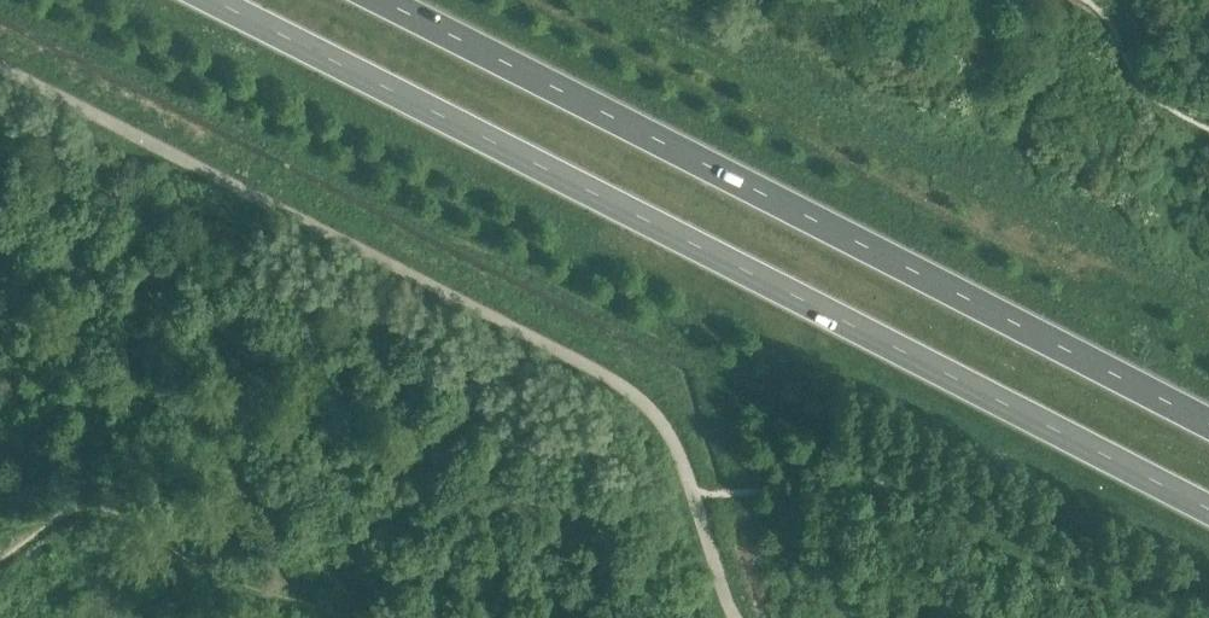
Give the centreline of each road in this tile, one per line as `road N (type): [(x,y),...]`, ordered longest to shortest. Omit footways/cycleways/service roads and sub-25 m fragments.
road 1 (trunk): [(214,0),(1208,506)]
road 2 (trunk): [(1208,422),(383,0)]

